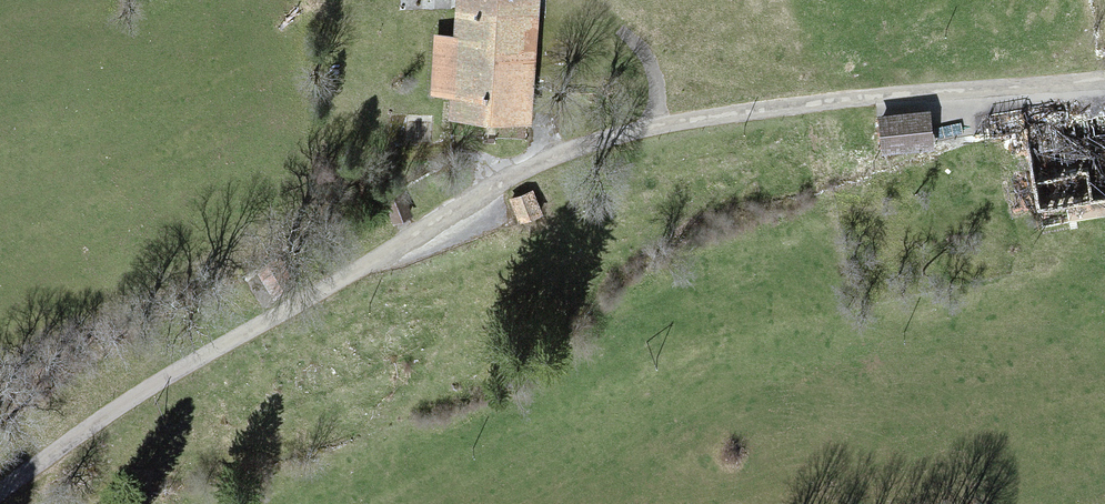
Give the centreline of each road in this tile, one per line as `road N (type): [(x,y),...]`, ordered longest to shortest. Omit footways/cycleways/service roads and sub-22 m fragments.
road 1 (unclassified): [(0,494),(109,411),(568,149),(810,108),(1104,81)]
road 2 (track): [(647,50),(711,77),(845,104)]
road 3 (track): [(580,0),(647,50),(659,129)]

